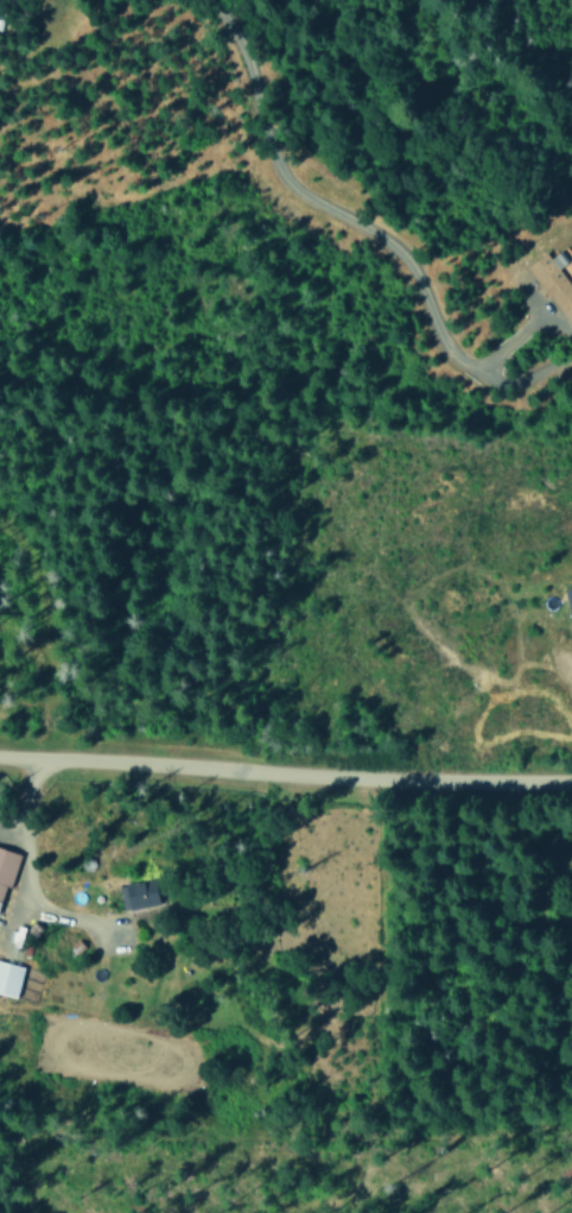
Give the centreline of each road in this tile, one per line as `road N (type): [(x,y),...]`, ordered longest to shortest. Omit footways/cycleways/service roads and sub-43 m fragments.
road 1 (residential): [(571,782),(0,768)]

